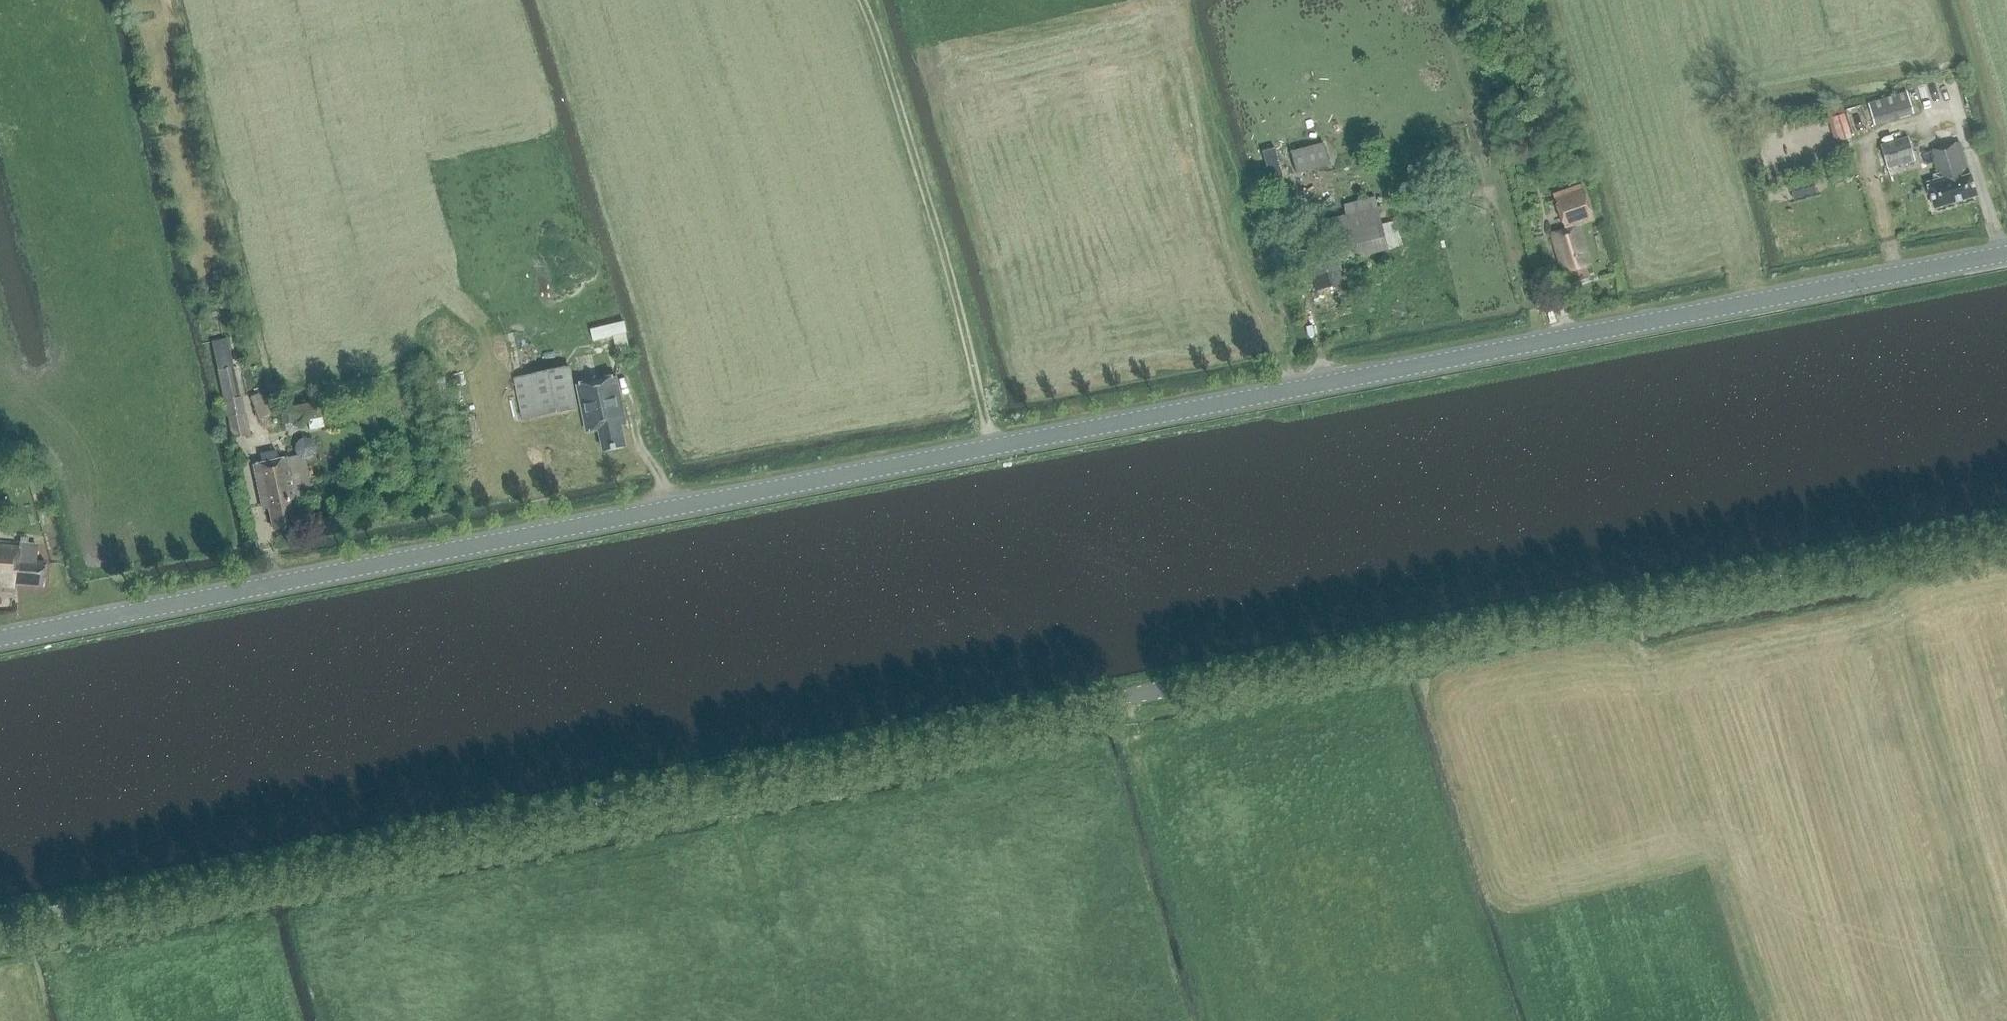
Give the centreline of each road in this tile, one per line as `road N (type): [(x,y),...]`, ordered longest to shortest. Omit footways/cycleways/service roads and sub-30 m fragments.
road 1 (unclassified): [(0,921),(2006,528)]
road 2 (tertiary): [(0,640),(2006,253)]

